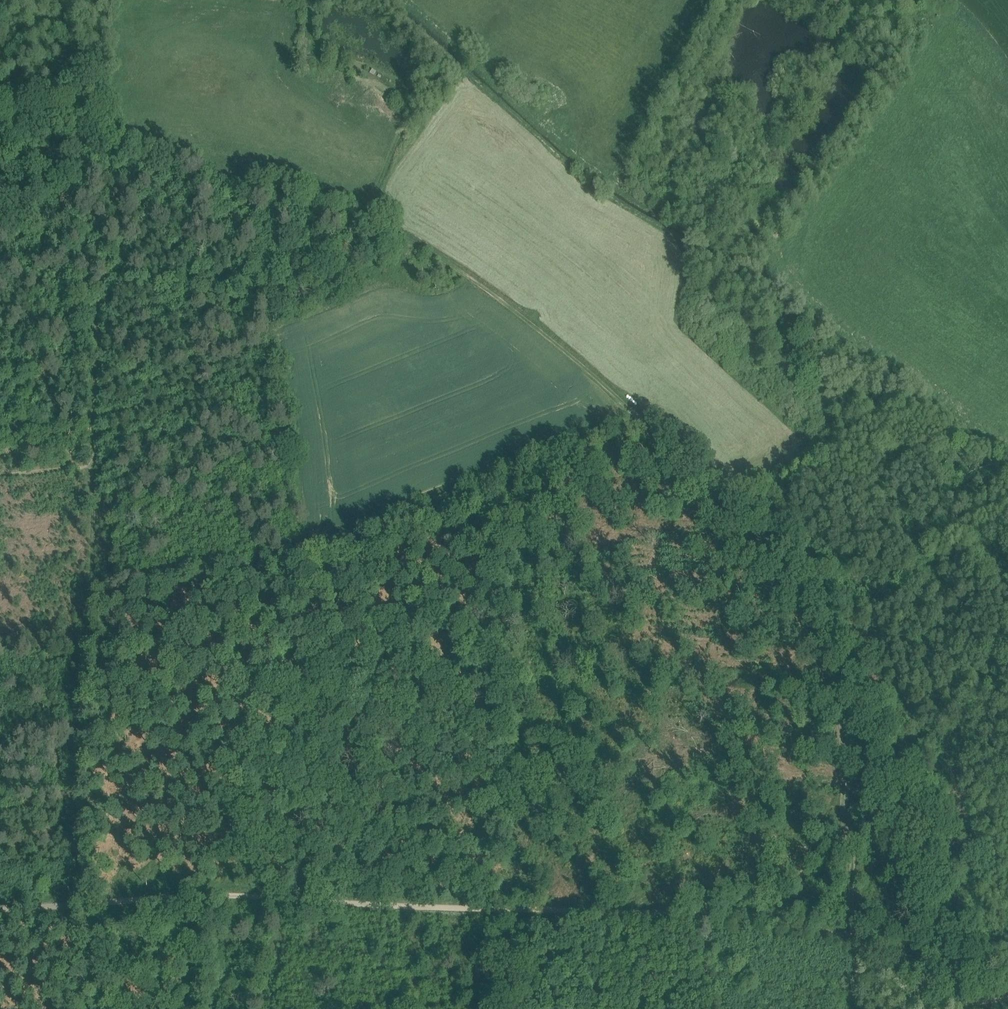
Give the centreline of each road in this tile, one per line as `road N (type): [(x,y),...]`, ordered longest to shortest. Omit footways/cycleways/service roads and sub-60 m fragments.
road 1 (track): [(89,595),(303,559),(642,423),(699,507),(773,581),(823,657),(855,747),(849,826),(859,876),(858,945)]
road 2 (track): [(0,911),(221,895),(747,912),(858,945)]
road 3 (track): [(92,470),(90,299),(274,275),(389,230),(526,318),(642,423)]
road 4 (track): [(0,474),(92,470),(84,904)]
road 5 (track): [(858,945),(918,994),(948,1002),(1007,994)]
road 6 (track): [(389,230),(368,214),(404,118)]

